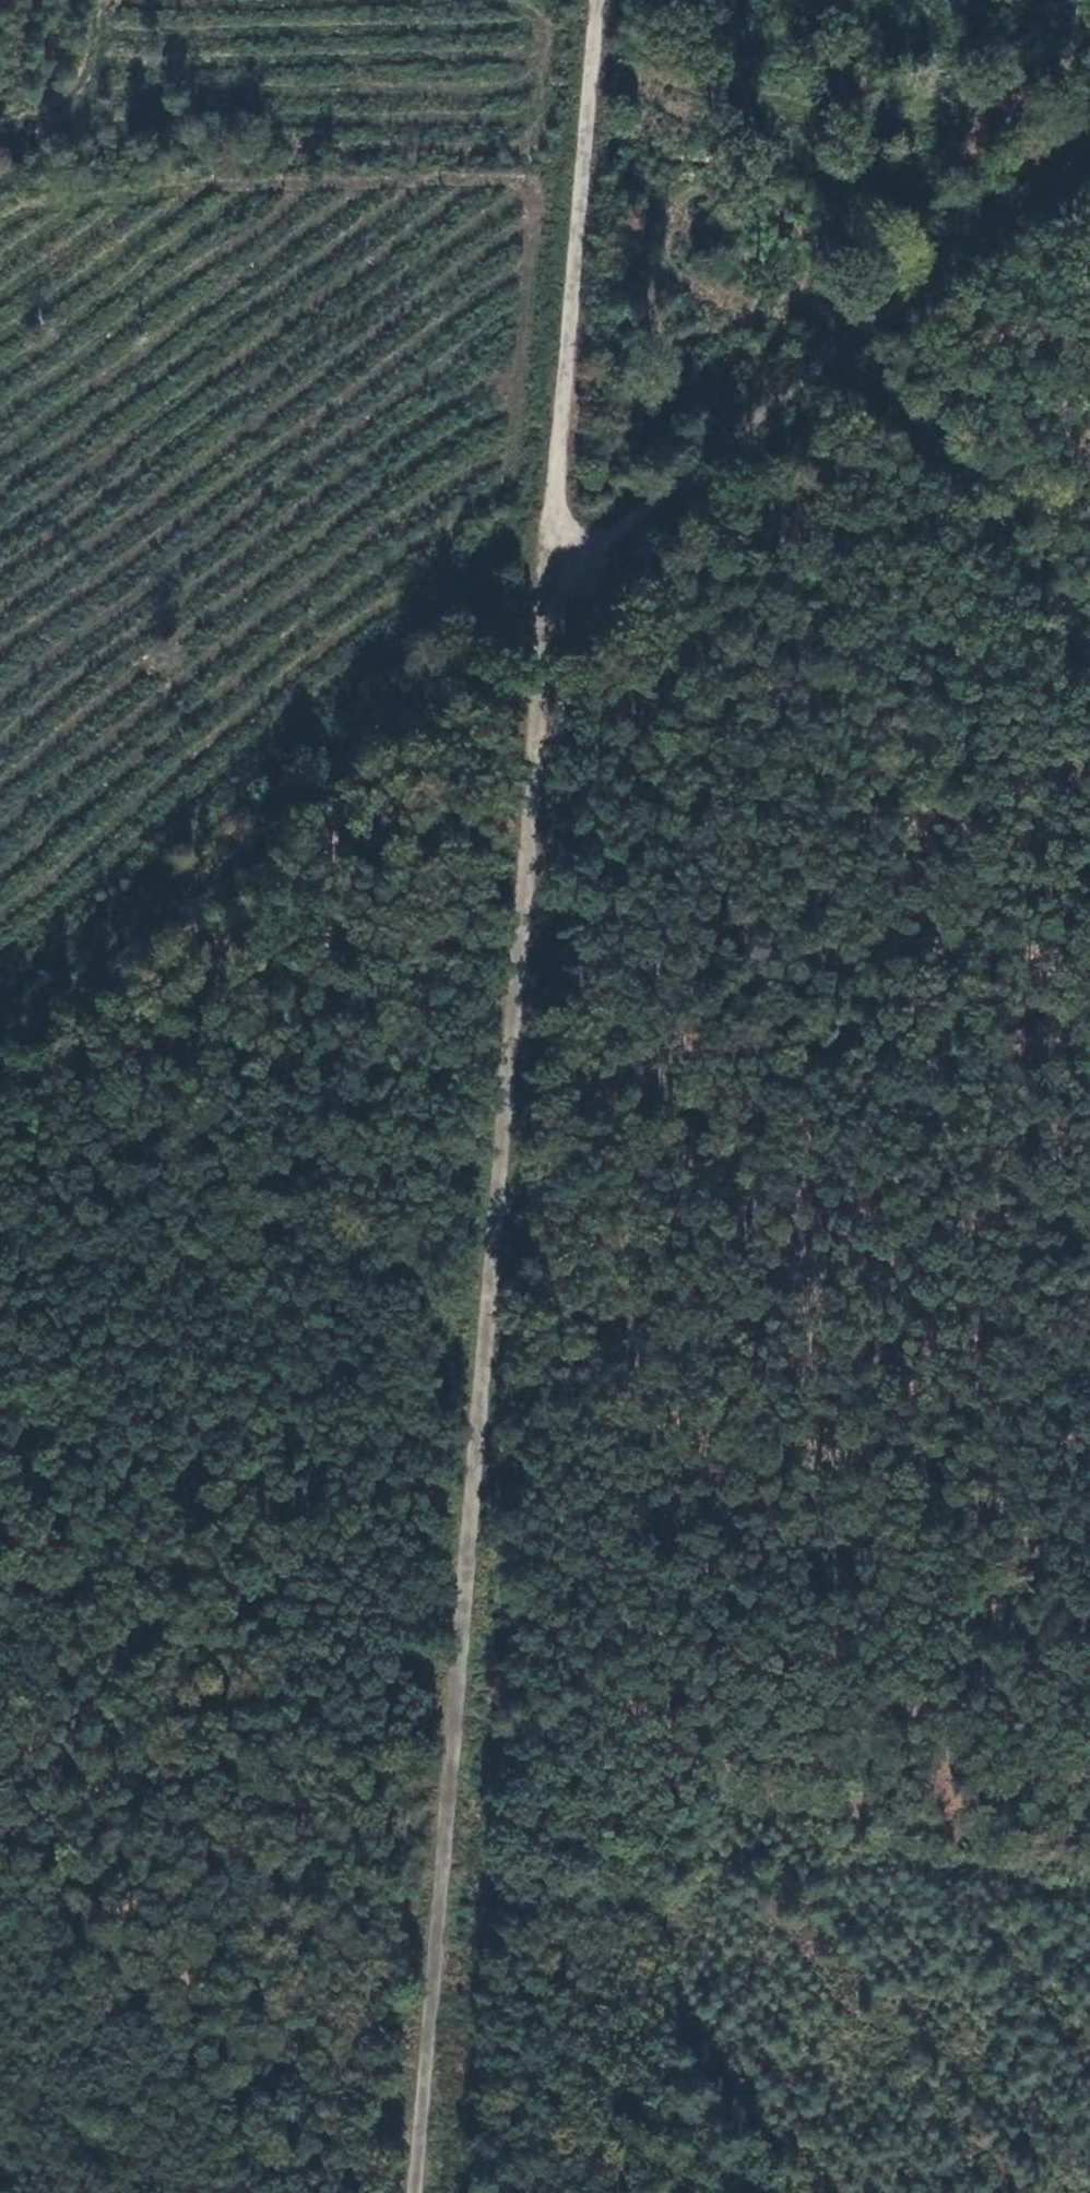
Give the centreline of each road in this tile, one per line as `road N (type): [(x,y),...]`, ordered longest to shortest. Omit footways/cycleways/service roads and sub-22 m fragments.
road 1 (track): [(417,2192),(555,599),(597,0)]
road 2 (track): [(1089,152),(555,599)]

